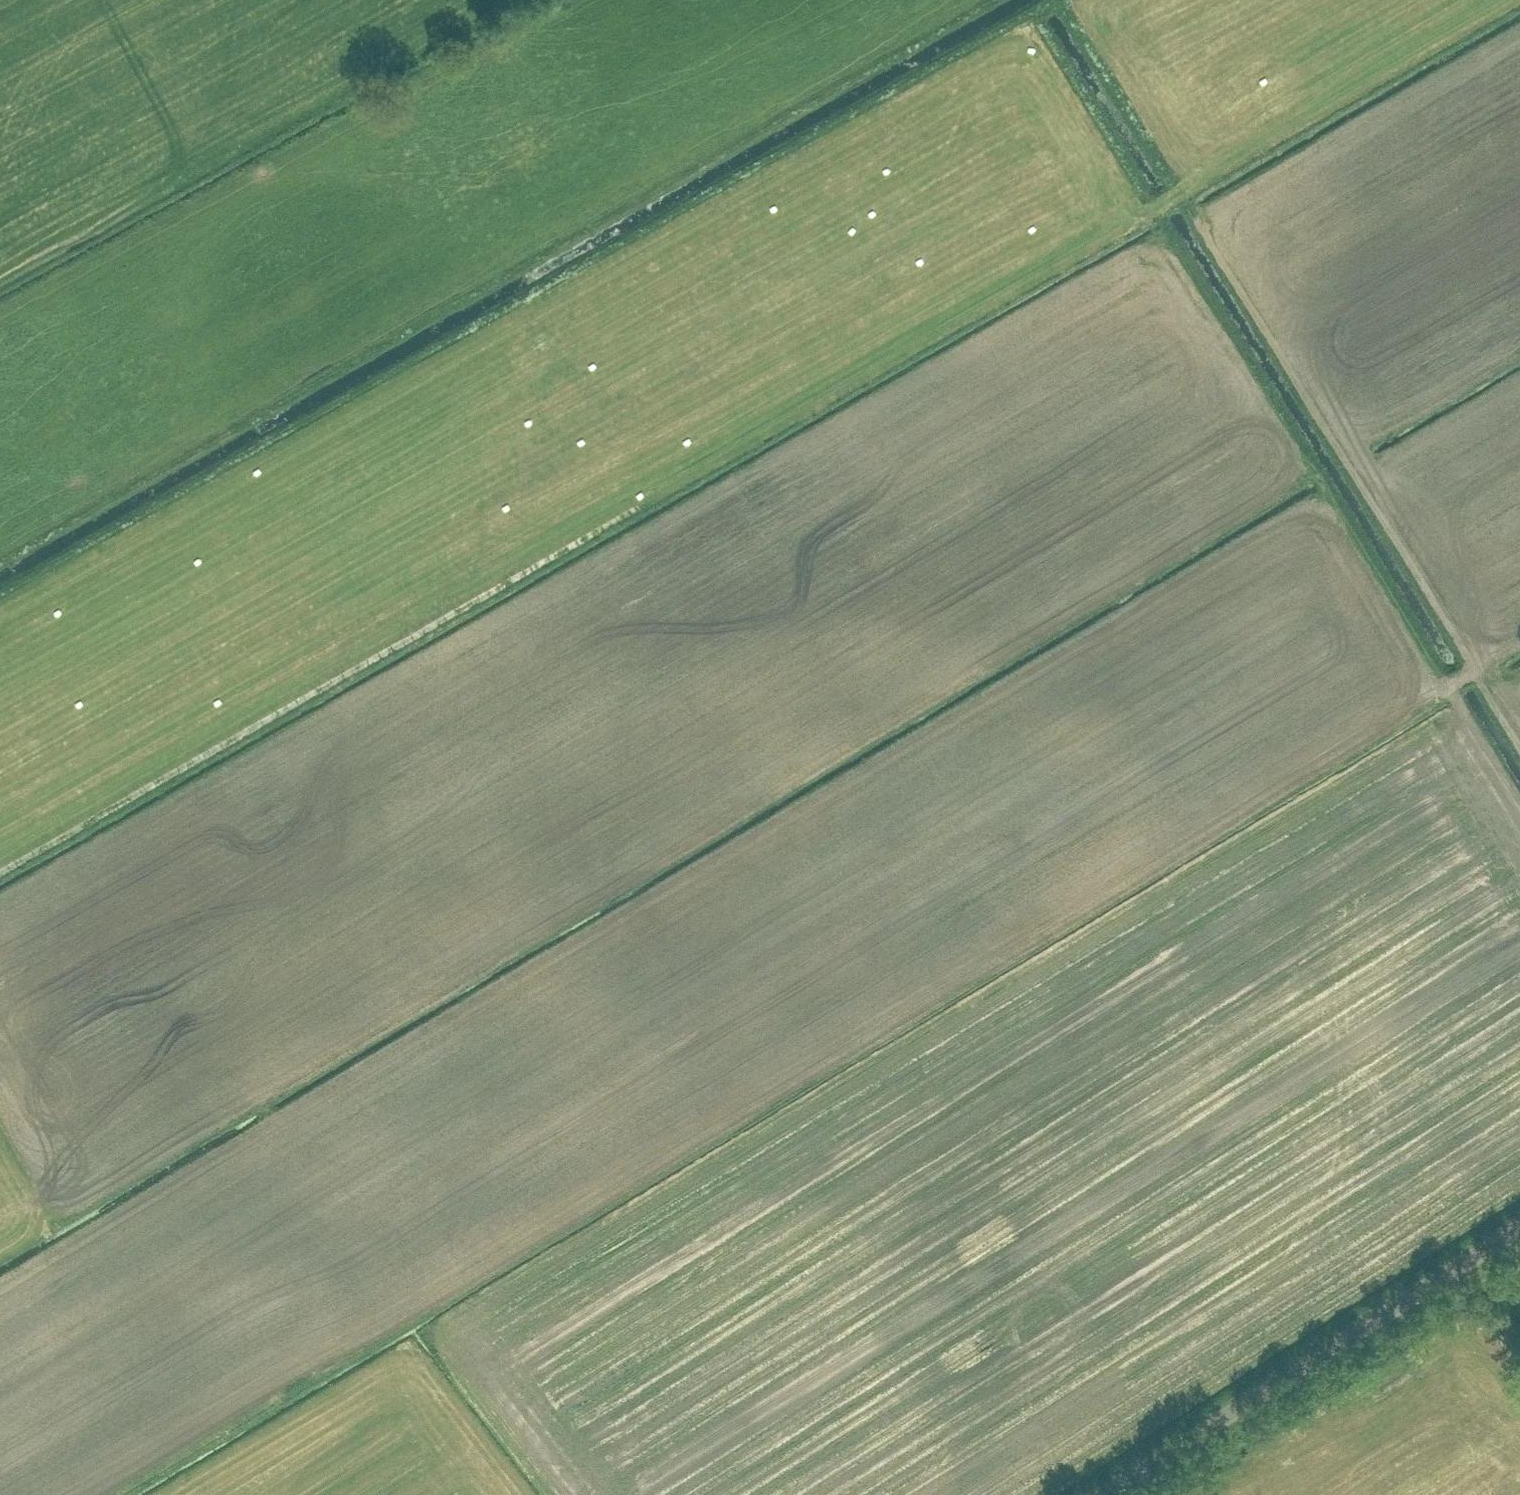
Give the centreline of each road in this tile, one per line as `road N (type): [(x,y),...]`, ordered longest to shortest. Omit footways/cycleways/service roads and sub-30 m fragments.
road 1 (unclassified): [(1097,1494),(1519,1223)]

